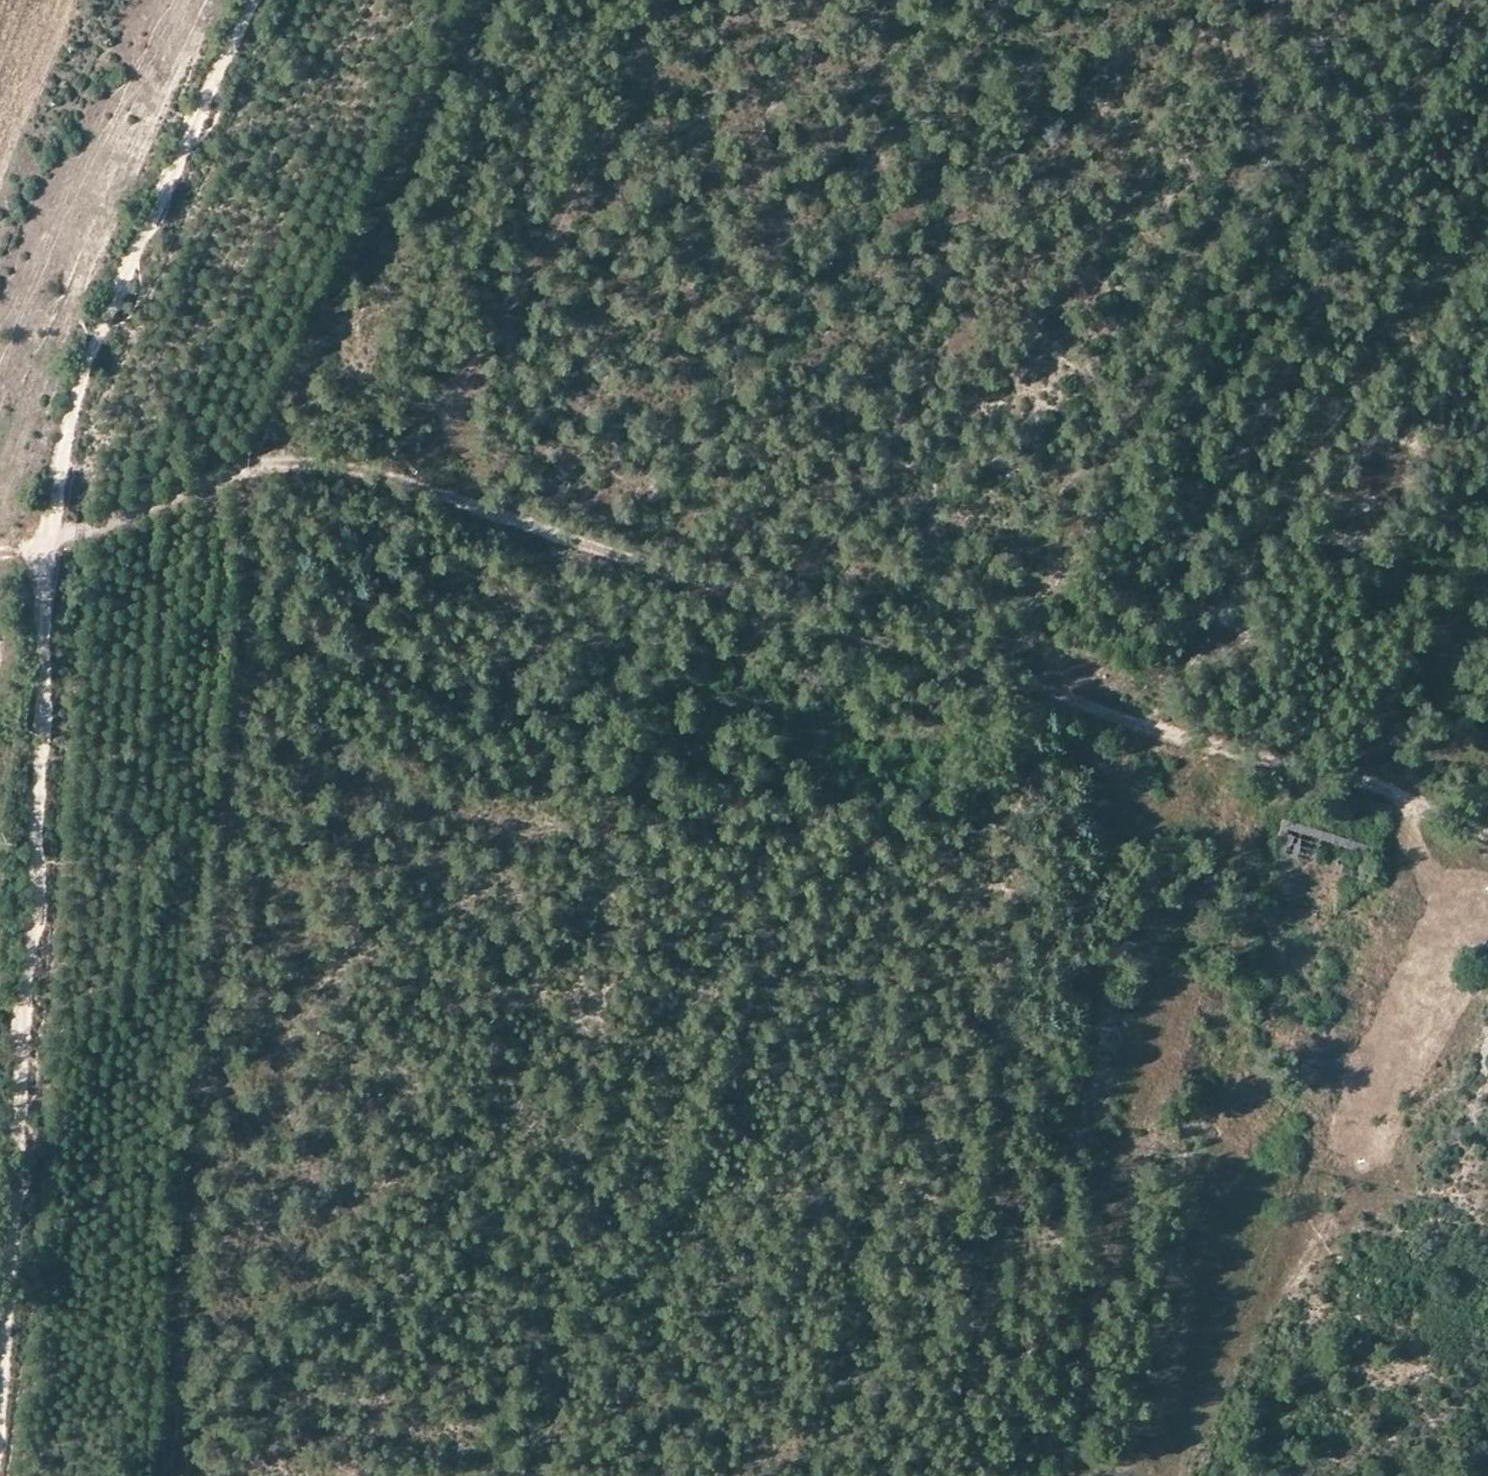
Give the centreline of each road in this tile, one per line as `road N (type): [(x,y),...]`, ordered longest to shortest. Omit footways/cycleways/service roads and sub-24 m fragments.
road 1 (track): [(0,1371),(35,878),(47,543),(59,472),(95,348),(253,0)]

